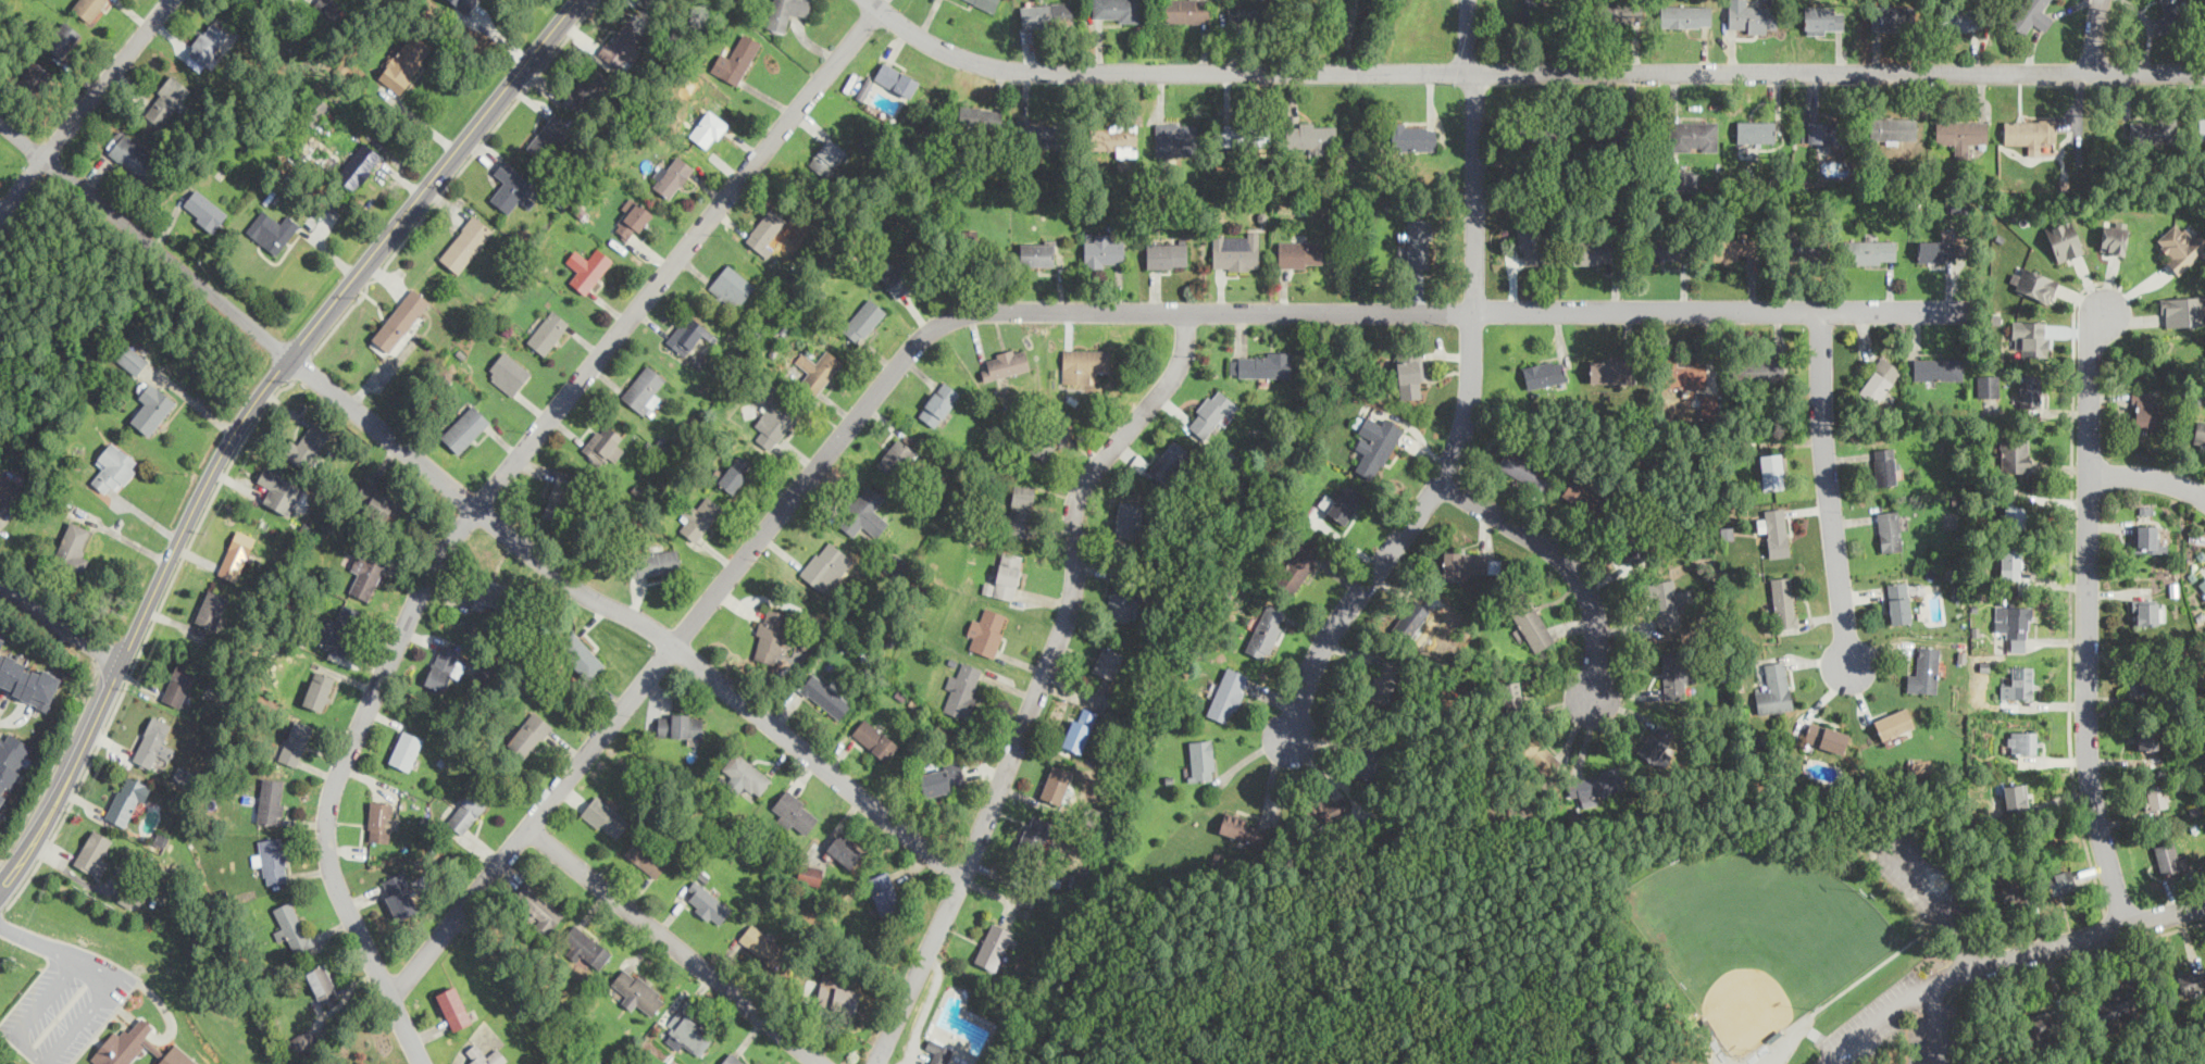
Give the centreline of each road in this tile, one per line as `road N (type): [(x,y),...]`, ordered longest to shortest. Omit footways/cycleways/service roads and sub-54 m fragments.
road 1 (residential): [(388,996),(921,337),(942,322),(1009,309),(1966,310)]
road 2 (residential): [(865,0),(949,53),(1049,72),(2204,73)]
road 3 (residential): [(963,877),(647,624),(587,594),(538,558),(0,122)]
road 4 (residential): [(388,996),(337,885),(326,821),(337,777),(416,601),(454,533),(874,8)]
road 5 (tertiary): [(0,893),(51,813),(202,490),(254,400),(574,0)]
road 6 (residential): [(875,1063),(1059,648),(1072,603),(1075,509),(1084,484),(1172,378),(1187,312)]
road 7 (residential): [(1292,738),(1324,642),(1442,483),(1468,415),(1475,99),(1468,0)]
road 8 (residential): [(2126,922),(2092,790),(2088,736),(2091,342),(2105,313)]
road 9 (residential): [(823,1063),(528,828)]
road 10 (residential): [(1849,663),(1822,429),(1818,310)]
road 11 (residential): [(1593,693),(1593,609),(1580,579),(1554,550),(1442,483)]
road 12 (residential): [(0,215),(168,0)]
road 13 (residential): [(1965,966),(2204,901)]
road 14 (residential): [(0,580),(122,662)]
road 15 (residential): [(2204,498),(2169,480),(2090,473)]

